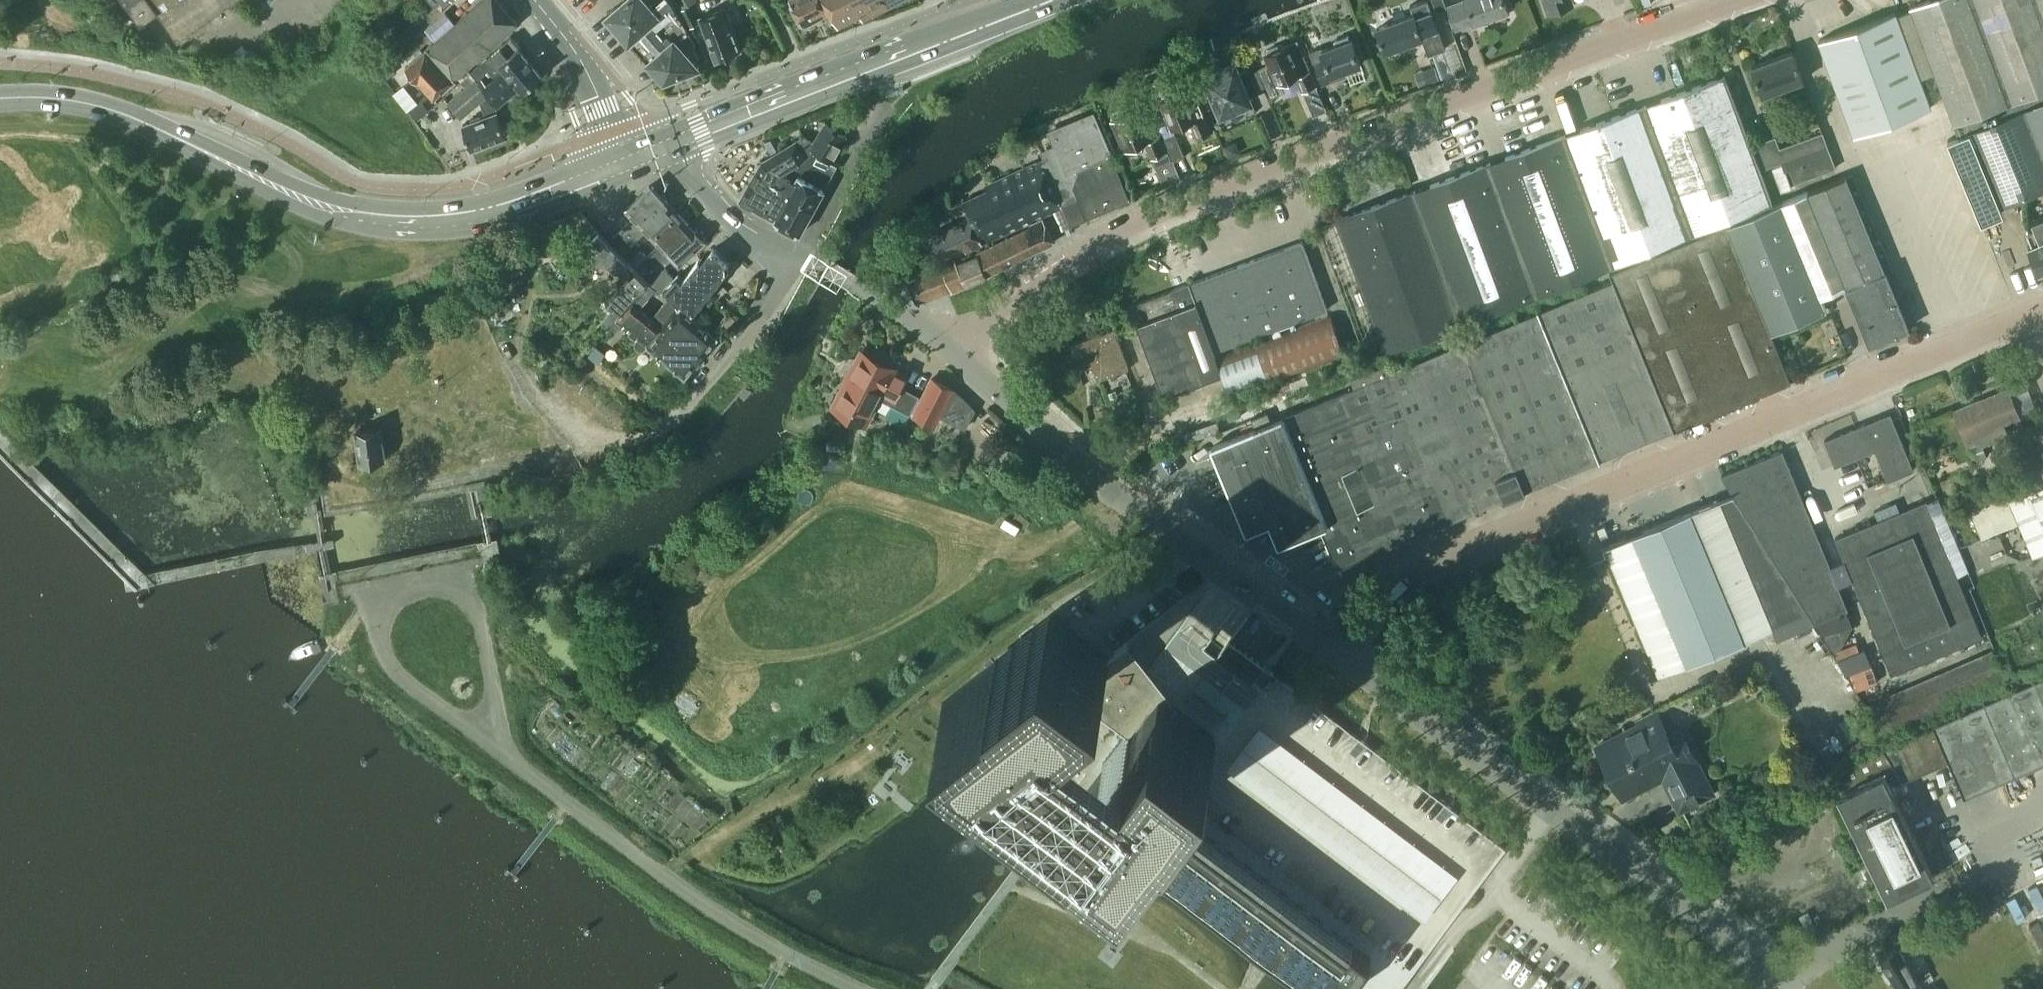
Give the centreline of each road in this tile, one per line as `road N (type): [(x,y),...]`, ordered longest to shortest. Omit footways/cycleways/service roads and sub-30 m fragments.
road 1 (unclassified): [(950,352),(1035,284),(1132,224),(1726,0)]
road 2 (unclassified): [(1338,648),(1380,596),(1440,557),(2042,308)]
road 3 (secondary): [(0,97),(110,108),(303,198),(384,219),(487,212),(630,161)]
road 4 (unclassified): [(1771,988),(1730,941),(1338,648)]
road 5 (unclassified): [(1338,648),(1070,456),(950,352)]
road 6 (unclassified): [(860,988),(659,872),(507,753)]
road 7 (secondary): [(669,144),(1048,0)]
road 8 (unclassified): [(950,352),(866,289),(730,214),(669,144)]
road 9 (unclassified): [(507,753),(406,683),(378,642),(377,611),(399,589),(449,585),(477,608)]
road 10 (track): [(659,872),(894,722)]
road 11 (tertiary): [(630,161),(565,34),(537,0)]
road 12 (unclassified): [(477,608),(507,753)]

